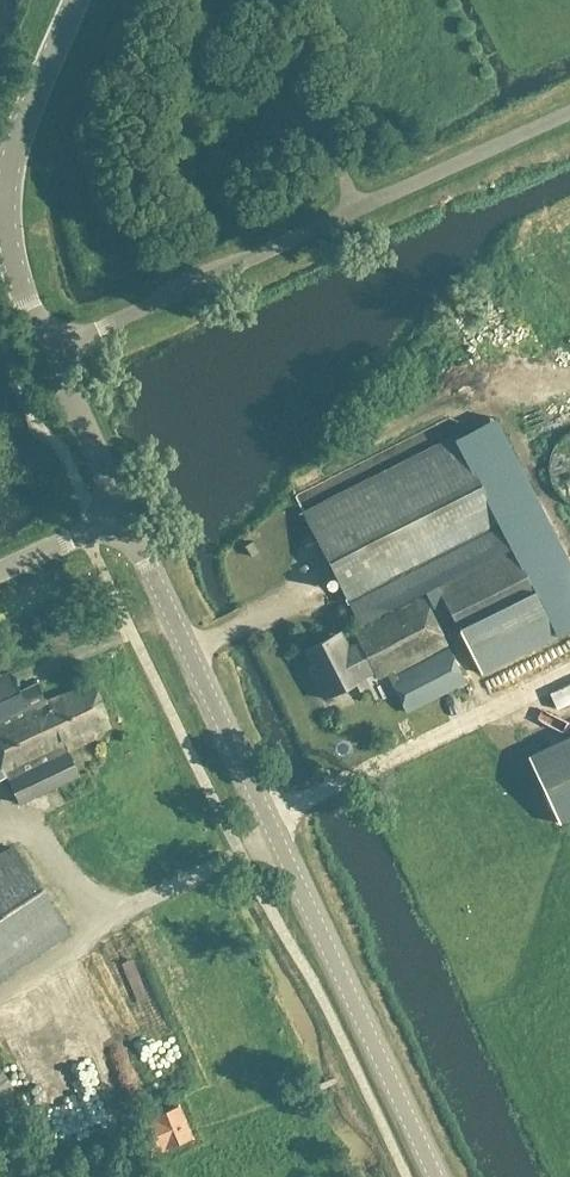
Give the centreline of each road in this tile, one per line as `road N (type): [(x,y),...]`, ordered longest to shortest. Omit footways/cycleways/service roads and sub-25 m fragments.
road 1 (tertiary): [(440,1176),(127,514)]
road 2 (unclassified): [(49,351),(569,113)]
road 3 (tertiary): [(49,351),(12,265),(0,202),(14,144),(74,0)]
road 4 (tertiary): [(127,514),(49,351)]
road 5 (unclassified): [(0,570),(127,514)]

